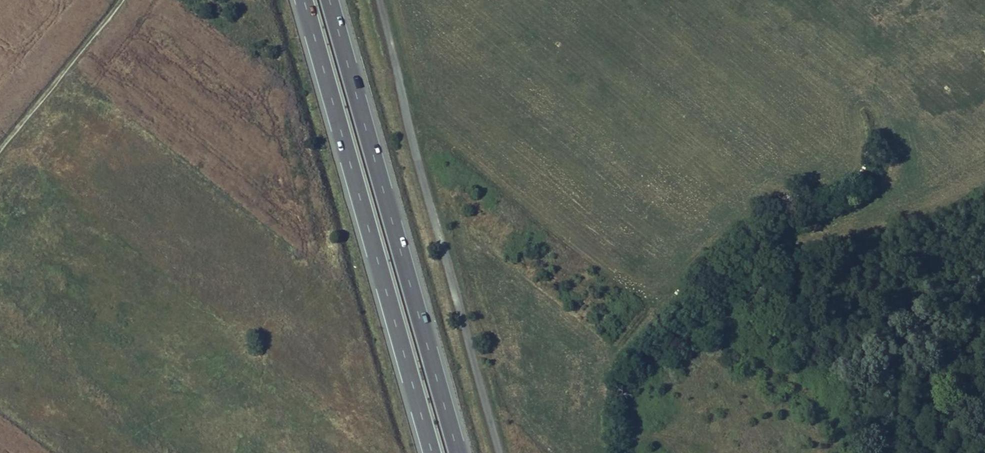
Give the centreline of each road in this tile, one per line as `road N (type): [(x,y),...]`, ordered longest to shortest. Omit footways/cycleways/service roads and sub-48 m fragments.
road 1 (trunk): [(304,0),(433,452)]
road 2 (trunk): [(458,452),(332,0)]
road 3 (unclassified): [(500,452),(374,0)]
road 4 (track): [(0,149),(113,0)]

